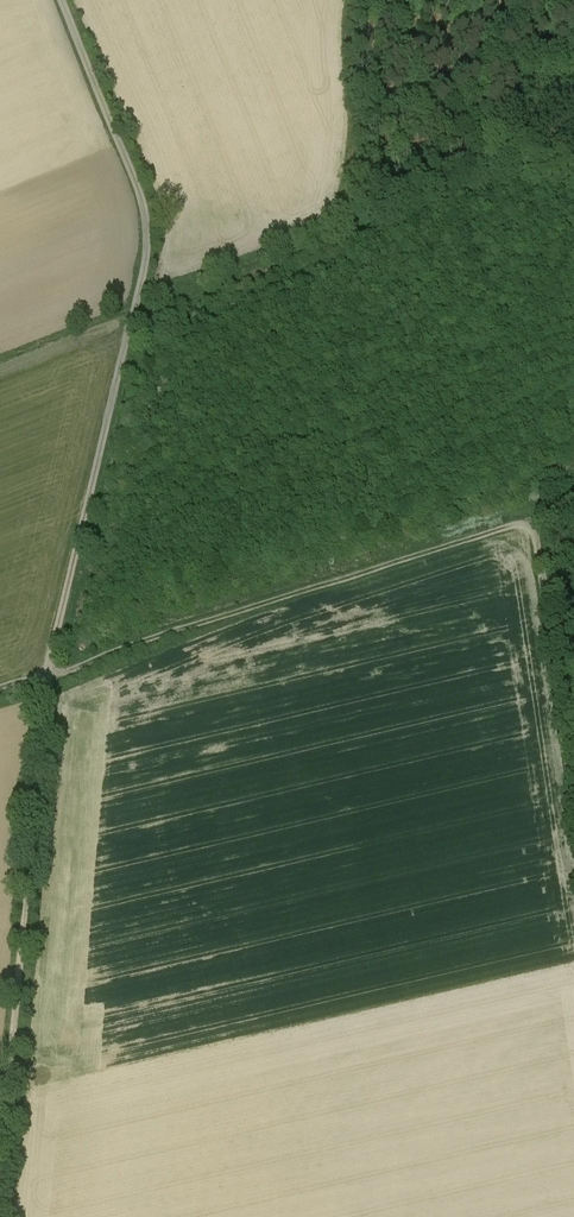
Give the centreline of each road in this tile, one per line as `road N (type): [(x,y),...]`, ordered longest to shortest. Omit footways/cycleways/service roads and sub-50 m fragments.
road 1 (track): [(64,0),(141,197),(149,235),(53,650),(0,1171)]
road 2 (track): [(573,809),(535,536),(526,525),(0,689)]

